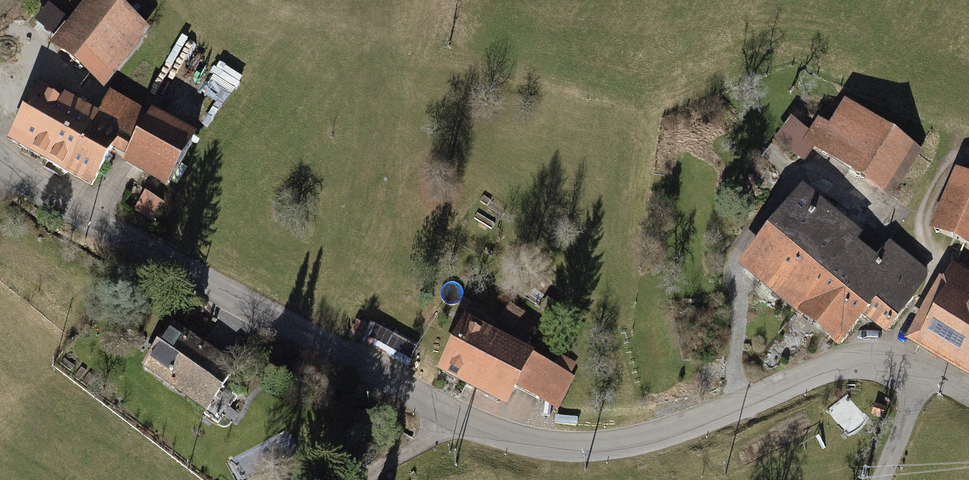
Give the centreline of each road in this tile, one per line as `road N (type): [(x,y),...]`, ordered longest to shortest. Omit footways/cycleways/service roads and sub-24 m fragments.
road 1 (unclassified): [(0,160),(74,211),(430,411),(524,443),(636,441),(856,362),(919,375),(881,479)]

